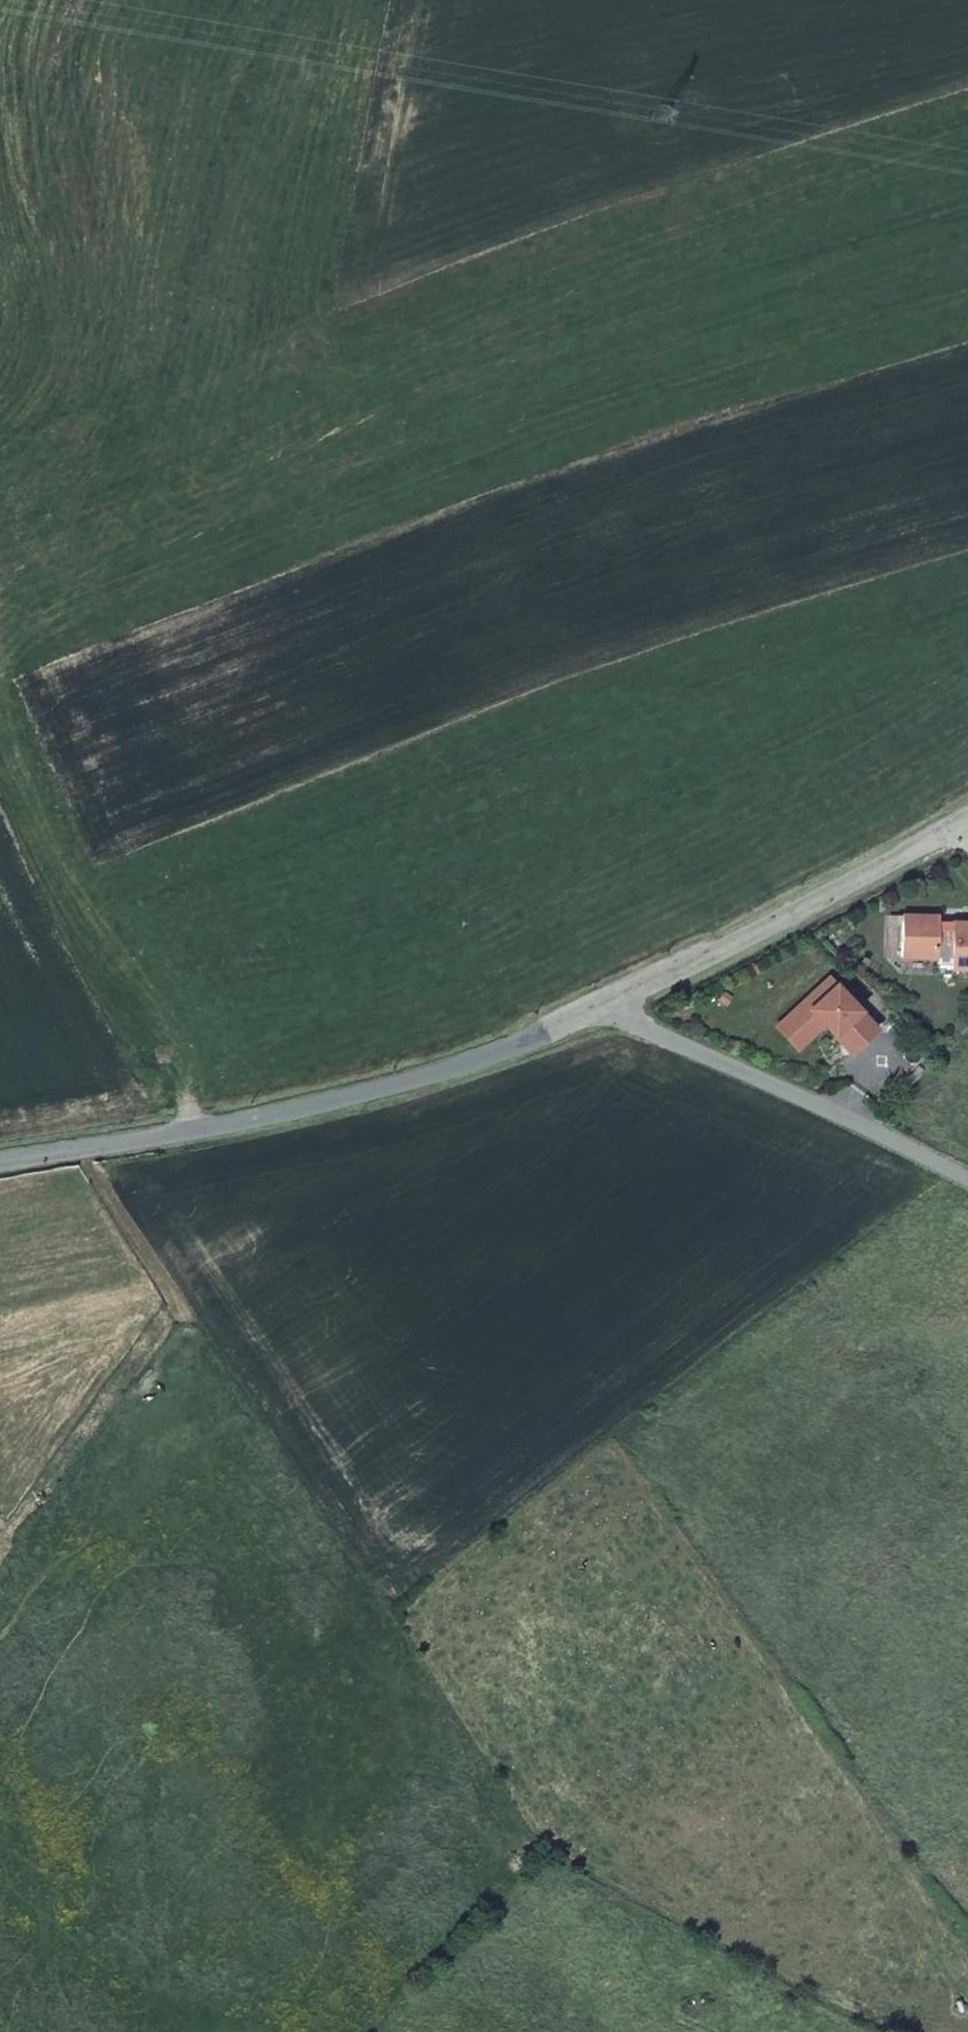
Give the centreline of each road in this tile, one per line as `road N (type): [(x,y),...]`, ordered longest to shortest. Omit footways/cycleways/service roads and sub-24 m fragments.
road 1 (residential): [(624,1002),(382,1089),(273,1117),(0,1162)]
road 2 (residential): [(967,1179),(649,1030),(624,1002)]
road 3 (residential): [(967,822),(624,1002)]

